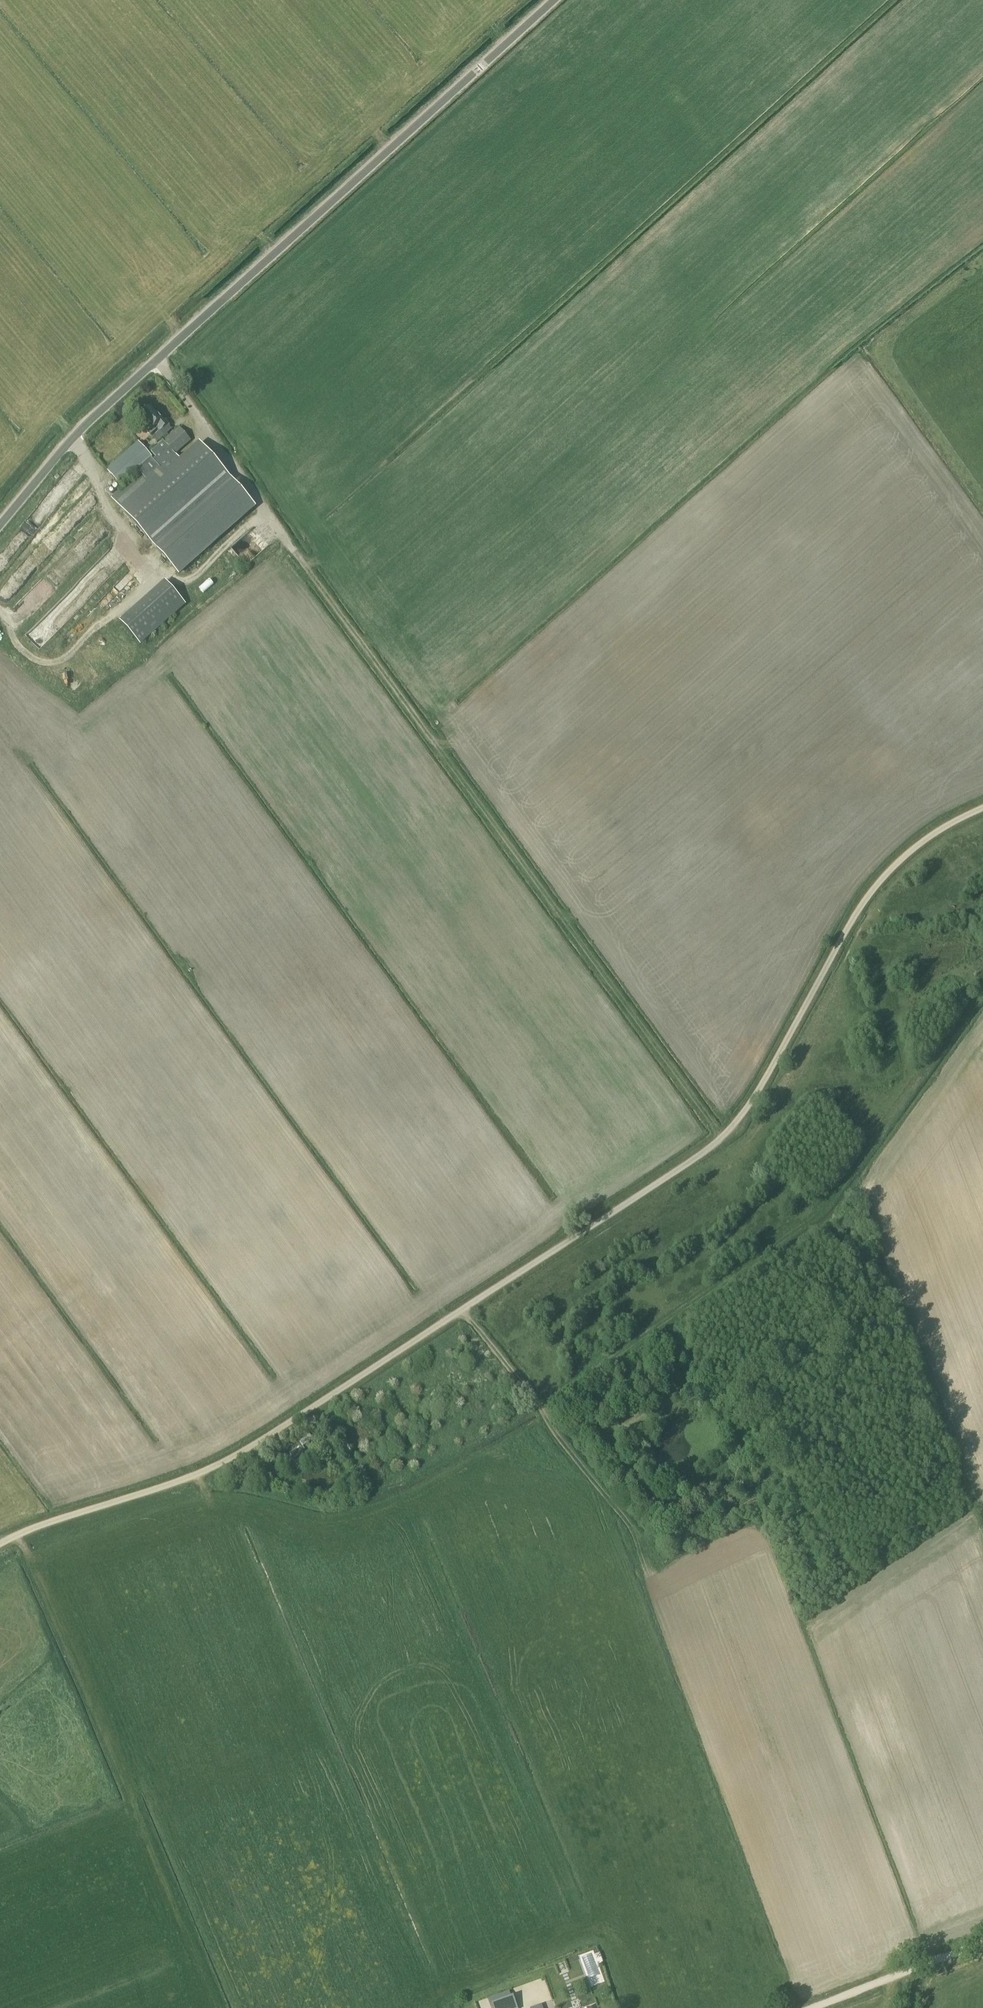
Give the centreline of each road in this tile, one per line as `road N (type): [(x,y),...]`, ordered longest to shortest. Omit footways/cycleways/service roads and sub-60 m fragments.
road 1 (track): [(0,1544),(209,1471),(717,1143),(745,1109),(869,892),(914,848),(982,808)]
road 2 (unclassified): [(0,526),(133,380),(554,0)]
road 3 (track): [(982,1944),(815,2007)]

